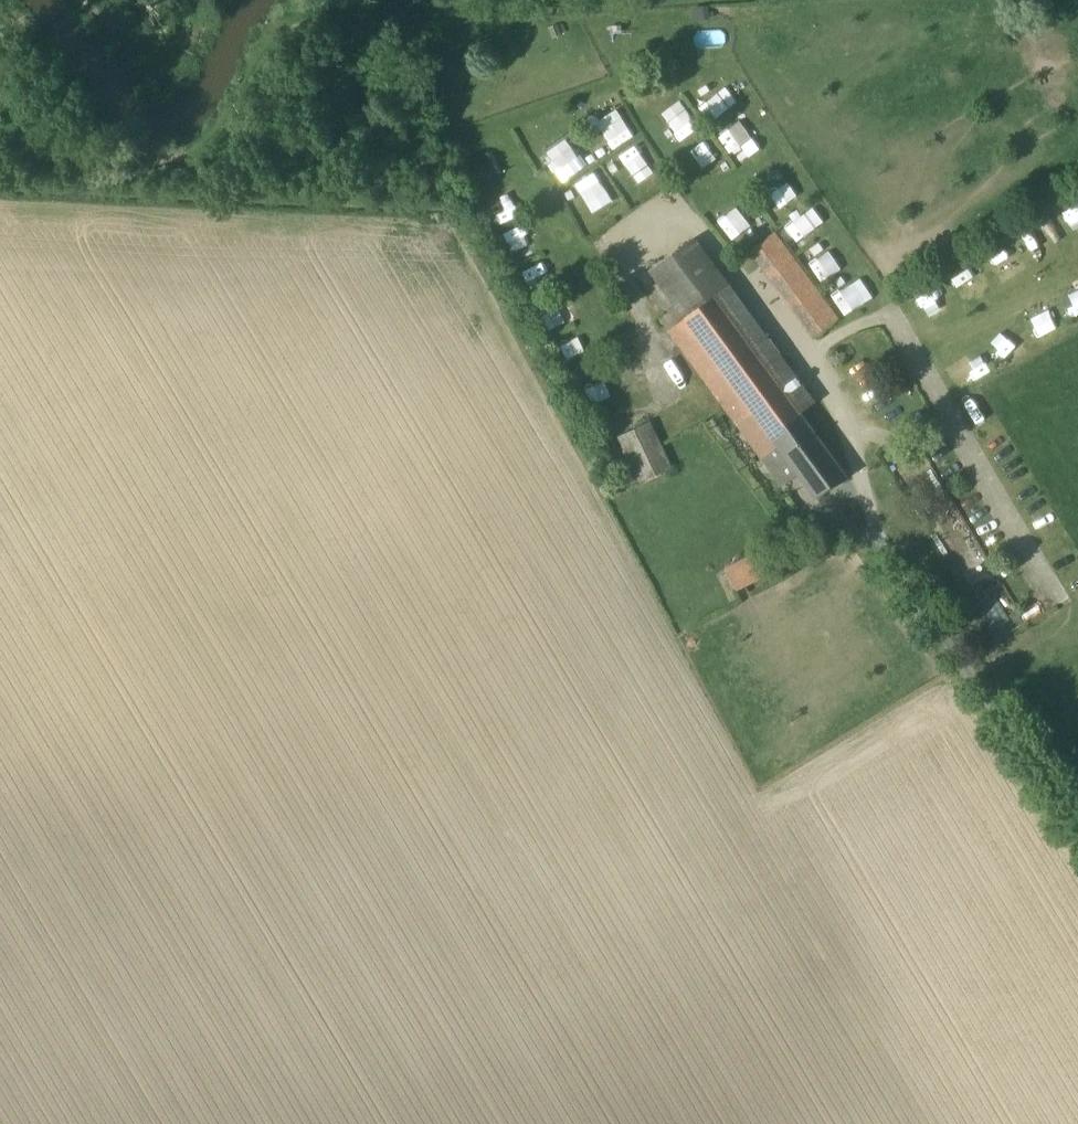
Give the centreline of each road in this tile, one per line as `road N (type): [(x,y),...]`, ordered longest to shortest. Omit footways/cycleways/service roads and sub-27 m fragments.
road 1 (unclassified): [(1077,818),(881,550)]

